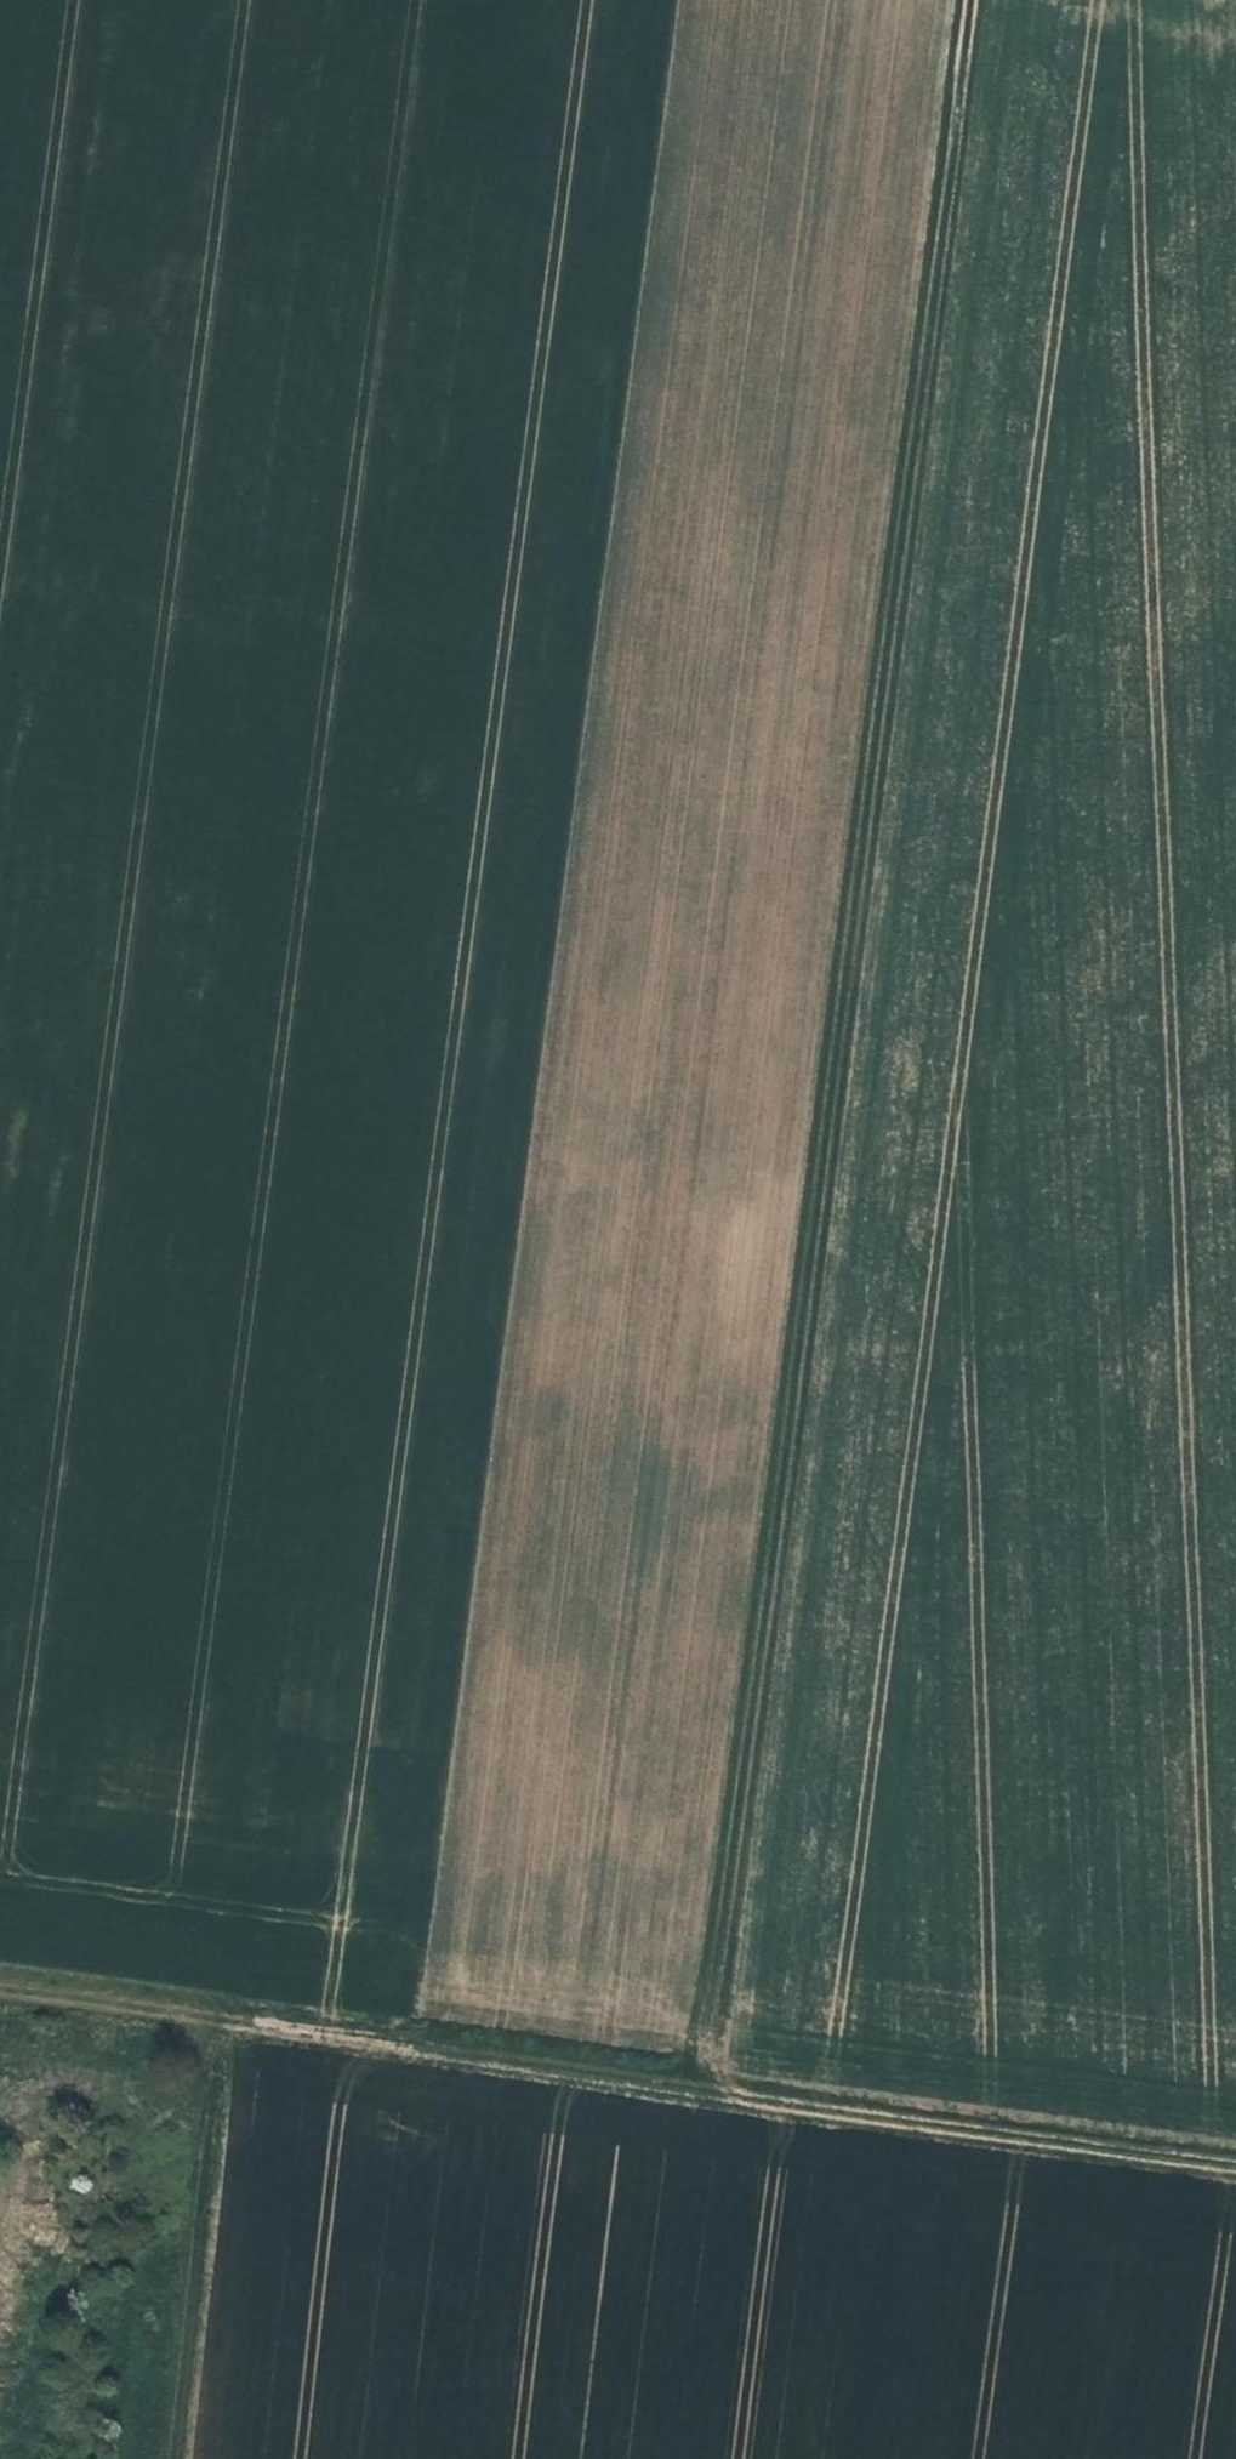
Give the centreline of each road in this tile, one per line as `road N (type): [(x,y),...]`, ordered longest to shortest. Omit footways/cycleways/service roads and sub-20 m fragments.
road 1 (track): [(703,2080),(967,0)]
road 2 (track): [(1235,2157),(0,1981)]

